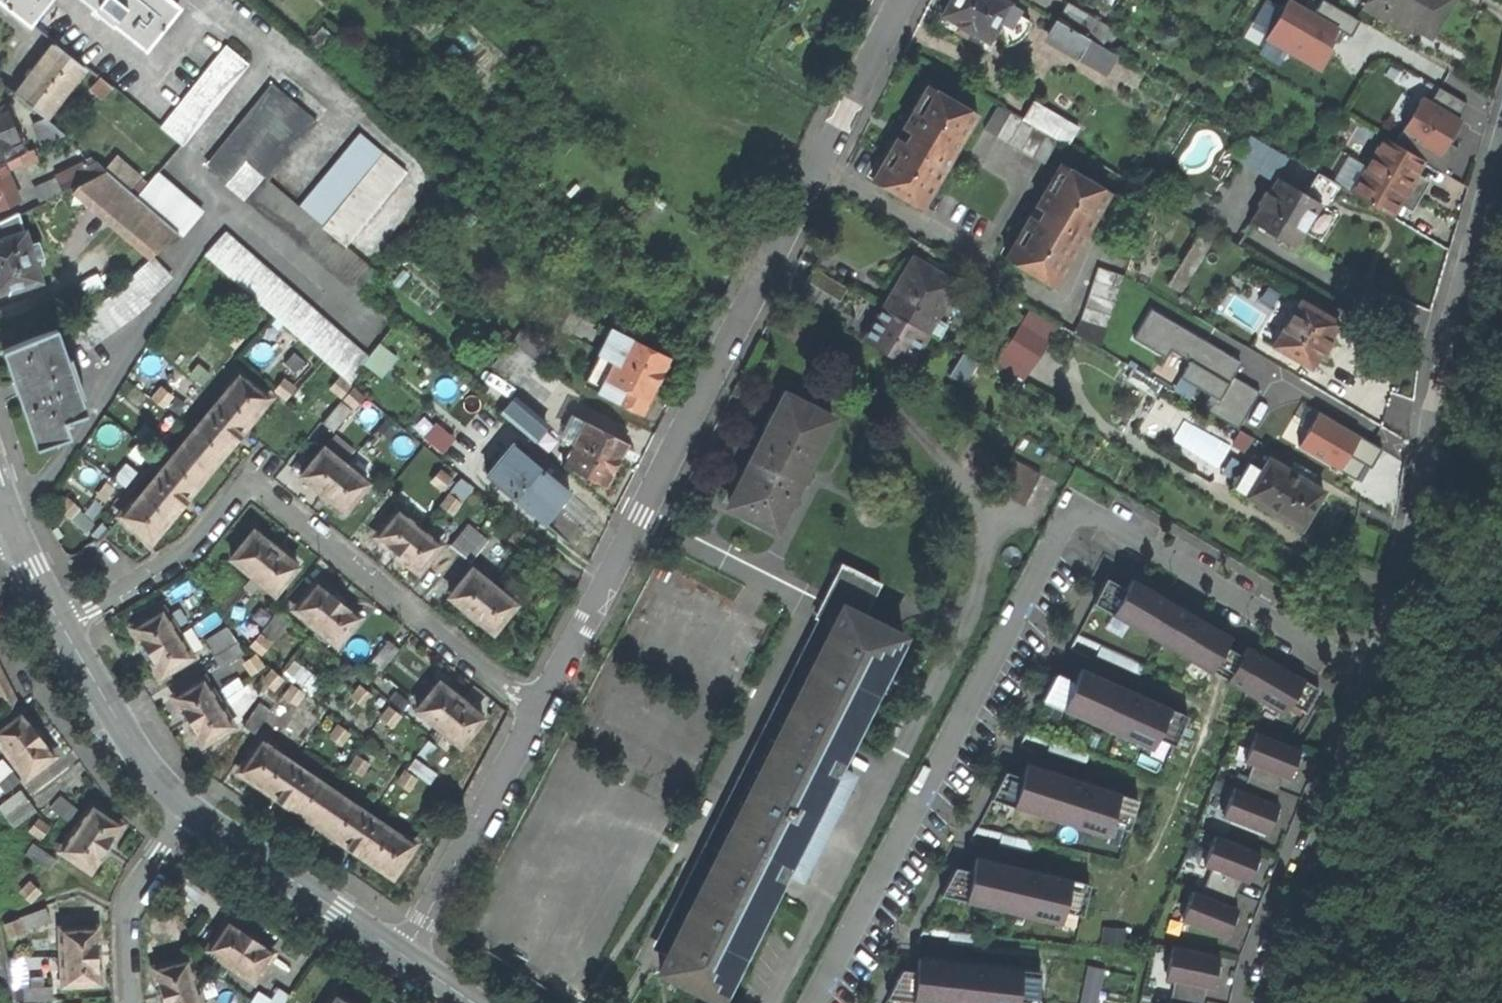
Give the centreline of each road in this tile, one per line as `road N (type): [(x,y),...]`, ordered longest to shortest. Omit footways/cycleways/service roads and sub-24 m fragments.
road 1 (residential): [(1364,667),(1085,511),(1066,520),(815,1002)]
road 2 (residential): [(899,0),(538,712)]
road 3 (residential): [(538,712),(251,482),(182,558),(63,627)]
road 4 (residential): [(1501,141),(1364,667)]
road 5 (residential): [(1364,667),(1262,1002)]
road 6 (residential): [(538,712),(407,957)]
road 7 (tertiary): [(189,812),(407,957)]
road 8 (tertiary): [(63,627),(139,759),(189,812)]
road 9 (residential): [(128,1002),(129,906),(189,812)]

